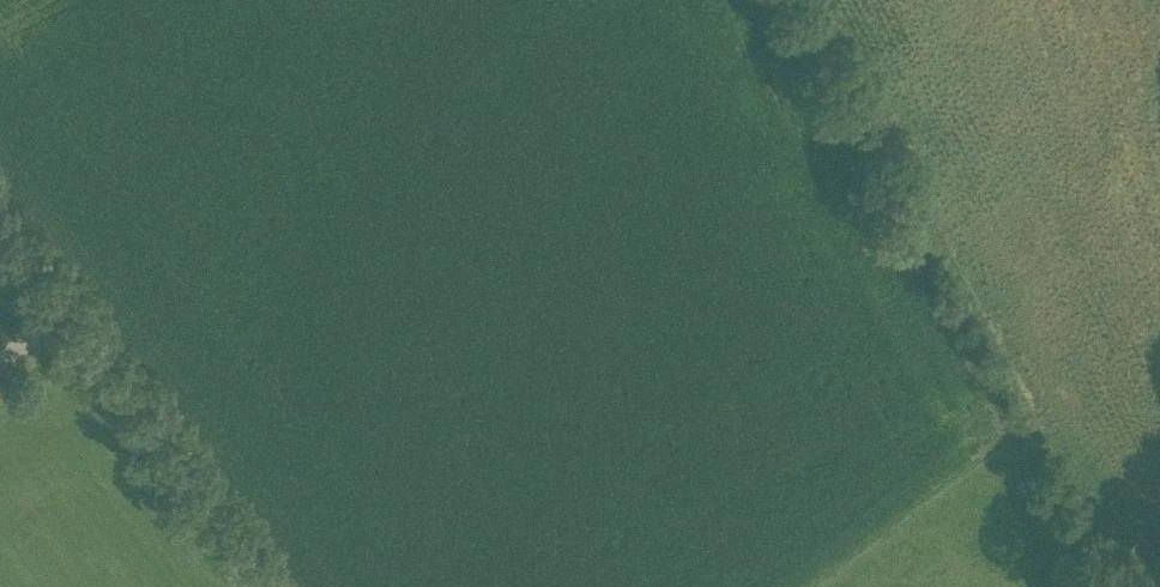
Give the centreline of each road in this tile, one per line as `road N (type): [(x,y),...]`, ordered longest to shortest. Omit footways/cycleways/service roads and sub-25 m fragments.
road 1 (tertiary): [(262,586),(56,317)]

